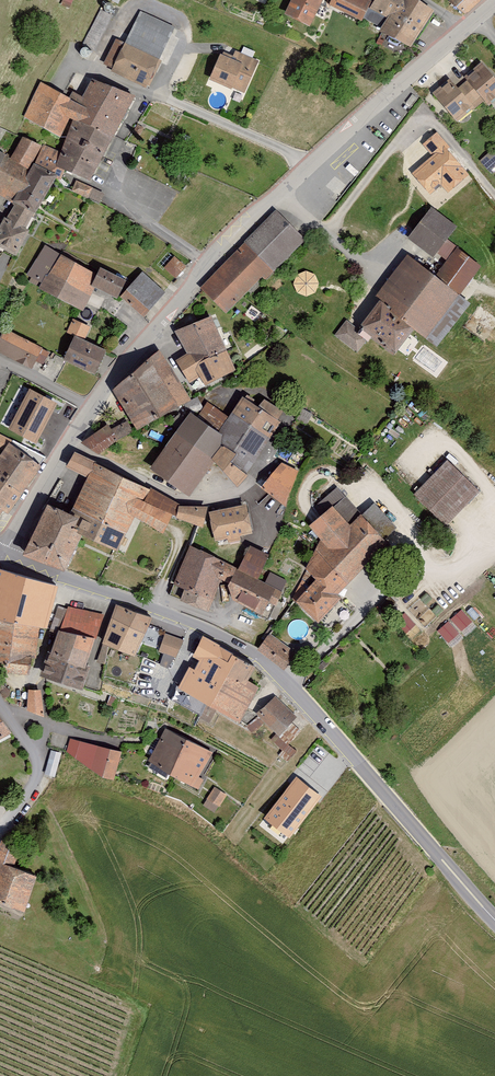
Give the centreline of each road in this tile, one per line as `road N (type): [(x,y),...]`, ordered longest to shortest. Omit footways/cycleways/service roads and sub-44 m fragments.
road 1 (tertiary): [(284,679),(494,917)]
road 2 (tertiary): [(0,550),(216,632),(284,679)]
road 3 (residential): [(60,62),(164,99),(310,165)]
road 4 (residential): [(464,28),(310,165)]
road 5 (residential): [(210,263),(92,405)]
road 6 (residential): [(284,679),(411,572)]
road 7 (residential): [(68,444),(189,504),(210,498)]
road 8 (residential): [(310,165),(210,263)]
road 9 (residential): [(16,714),(39,755),(39,781),(26,809),(0,823)]
road 10 (residential): [(98,191),(210,263)]
road 11 (residential): [(68,444),(0,550)]

